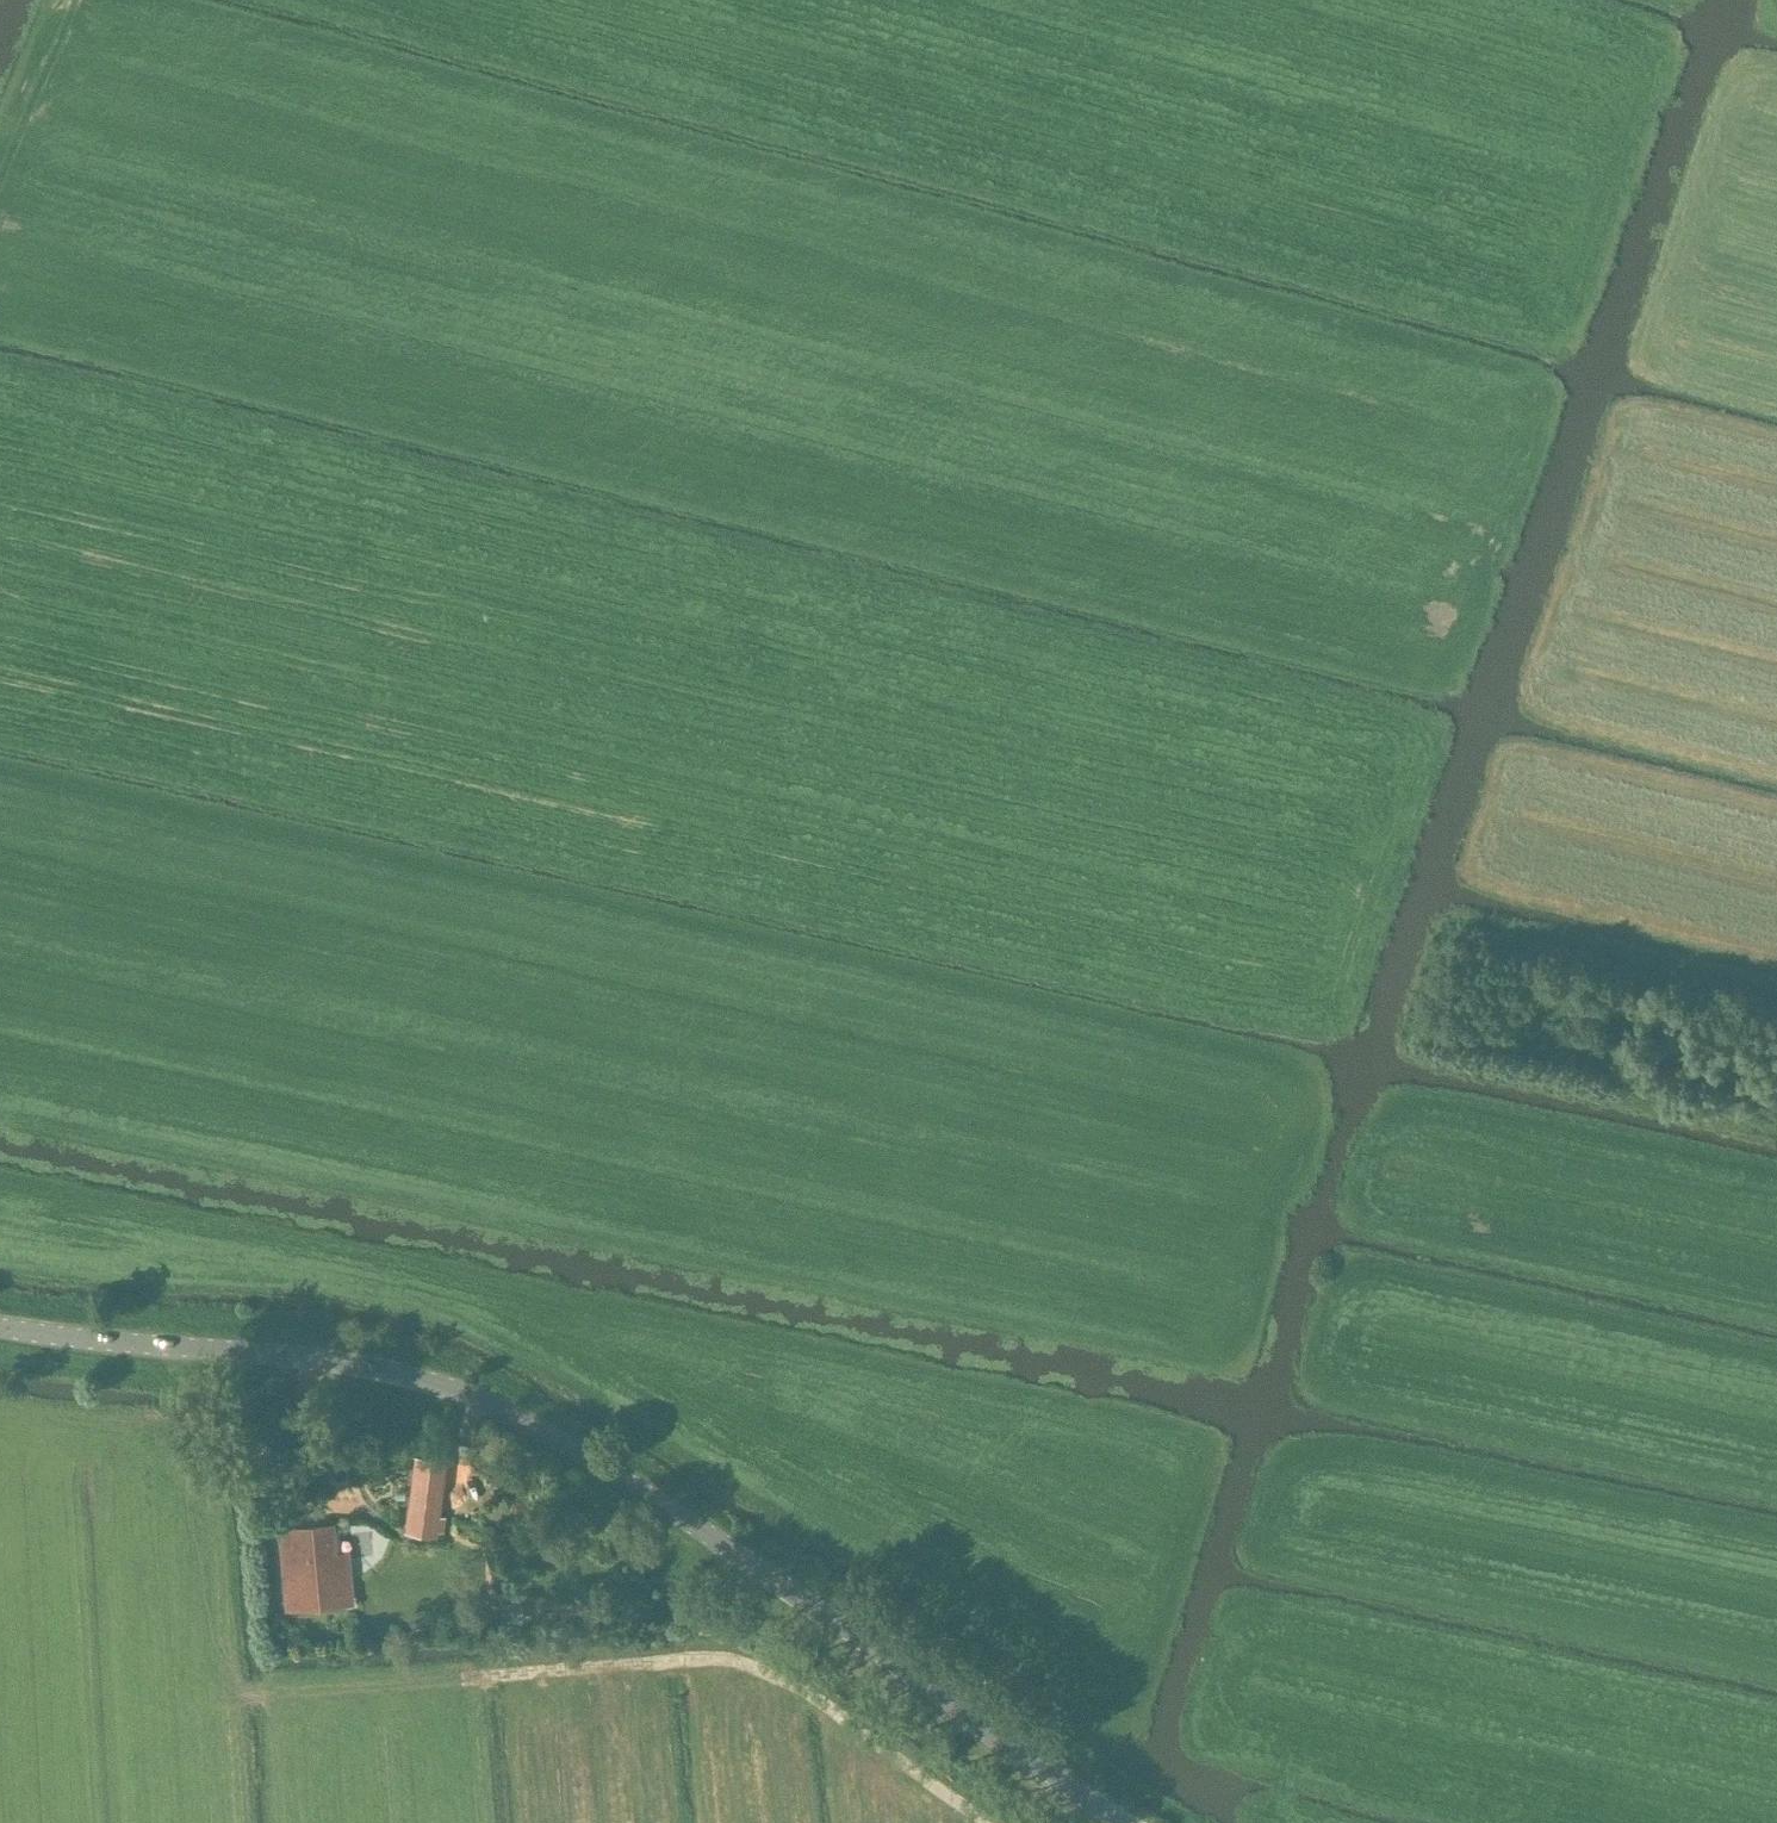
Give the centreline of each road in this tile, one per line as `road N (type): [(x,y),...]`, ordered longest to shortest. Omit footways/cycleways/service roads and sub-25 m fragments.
road 1 (unclassified): [(1125,1822),(645,1495),(443,1386),(273,1353),(82,1340),(0,1326)]
road 2 (track): [(995,1822),(792,1684),(728,1660),(251,1695)]

